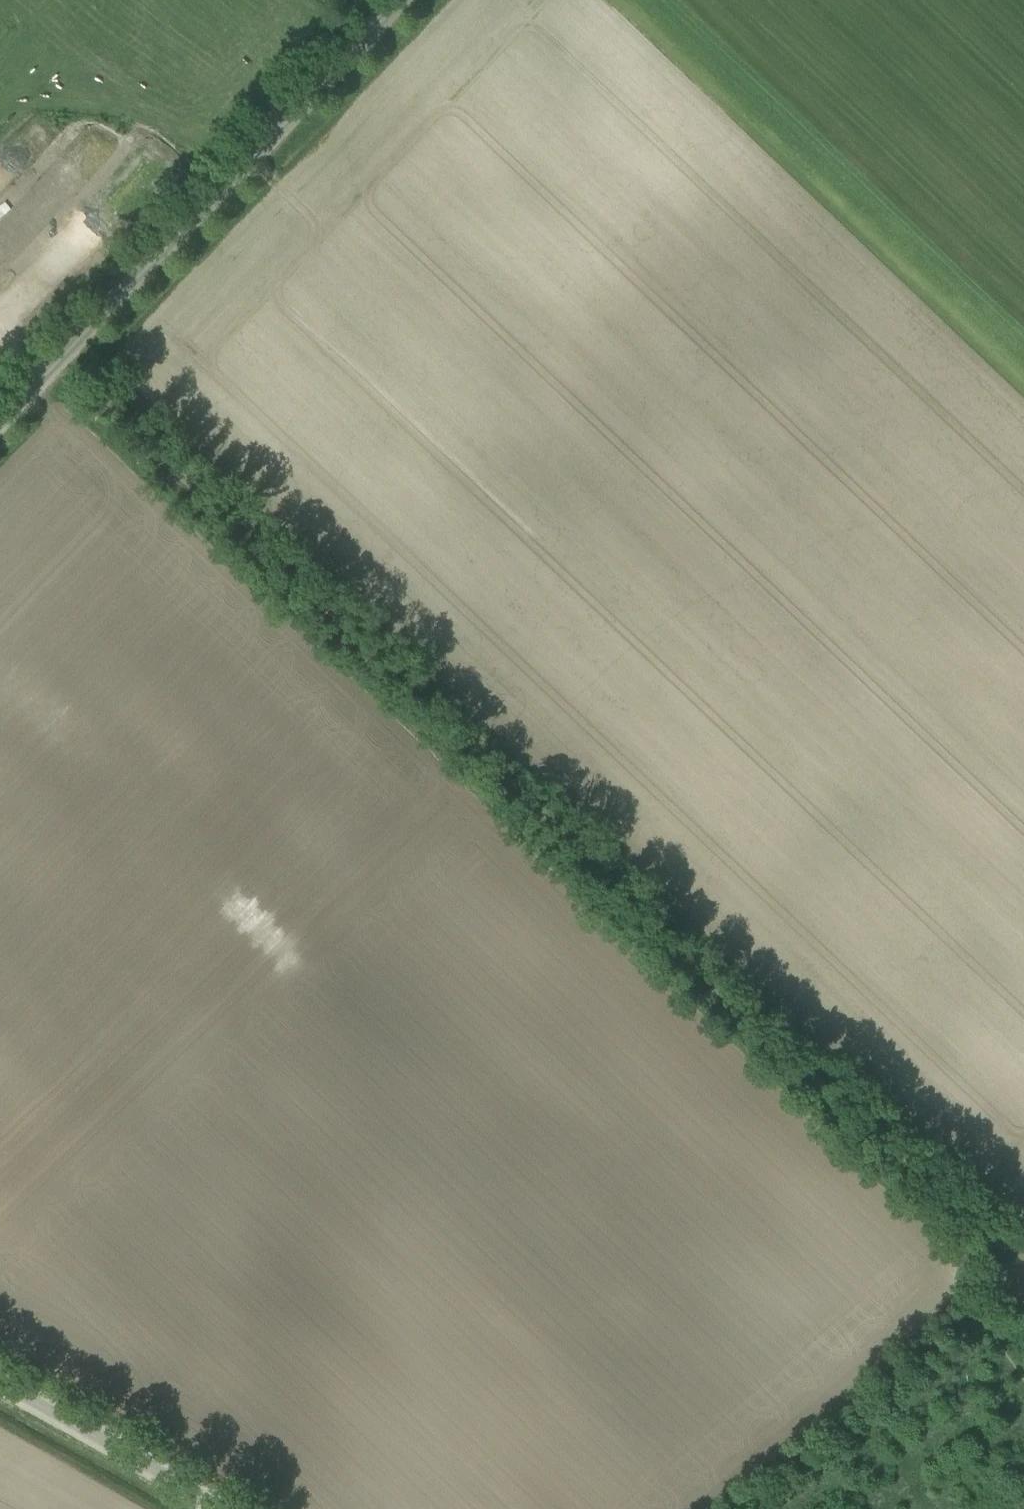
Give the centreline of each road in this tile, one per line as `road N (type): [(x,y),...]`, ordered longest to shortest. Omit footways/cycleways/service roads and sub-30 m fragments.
road 1 (unclassified): [(0,428),(410,0)]
road 2 (unclassified): [(250,1508),(0,1377)]

